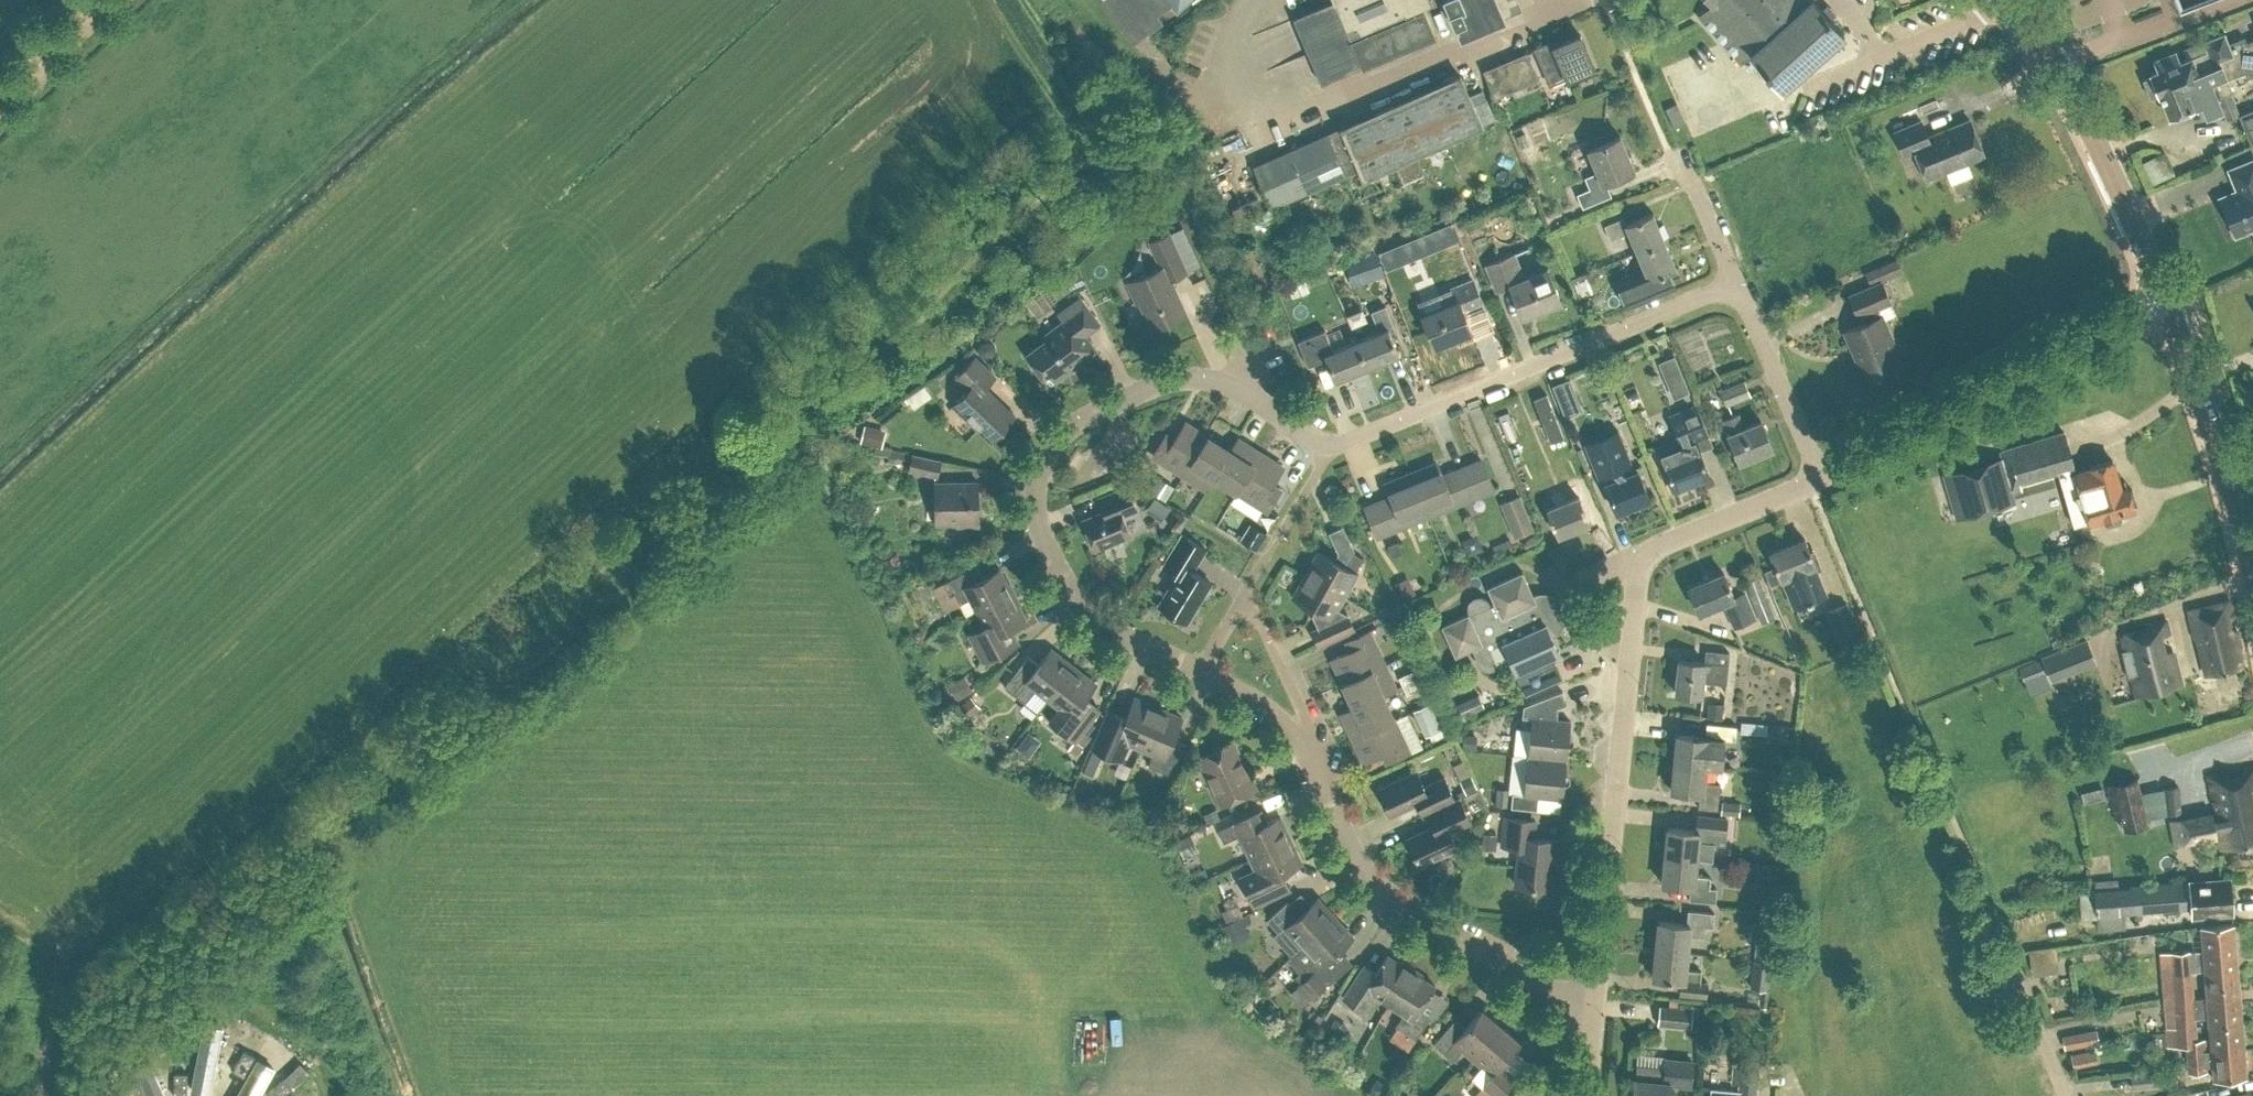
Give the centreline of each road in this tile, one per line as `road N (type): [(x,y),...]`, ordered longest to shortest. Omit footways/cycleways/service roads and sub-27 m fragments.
road 1 (residential): [(1203,670),(1098,618),(1050,553),(1038,519),(1038,477),(1055,439),(1082,418),(1160,382),(1202,378),(1248,391),(1313,437),(1337,443),(1734,282)]
road 2 (unclassified): [(1596,999),(1643,559),(1659,545),(1820,481)]
road 3 (residential): [(1596,999),(1561,998),(1391,893),(1360,864),(1304,744)]
road 4 (unclassified): [(1820,481),(2165,299)]
road 5 (tertiary): [(2165,299),(2099,138),(2007,0)]
road 6 (residential): [(1203,670),(1240,603),(1251,609),(1309,723),(1304,744)]
road 7 (residential): [(1820,481),(1734,282)]
road 8 (tertiary): [(2225,475),(2165,299)]
road 9 (residential): [(2065,1095),(2012,961)]
road 10 (track): [(104,0),(0,96)]
road 11 (residential): [(1304,744),(1267,703),(1203,670)]

